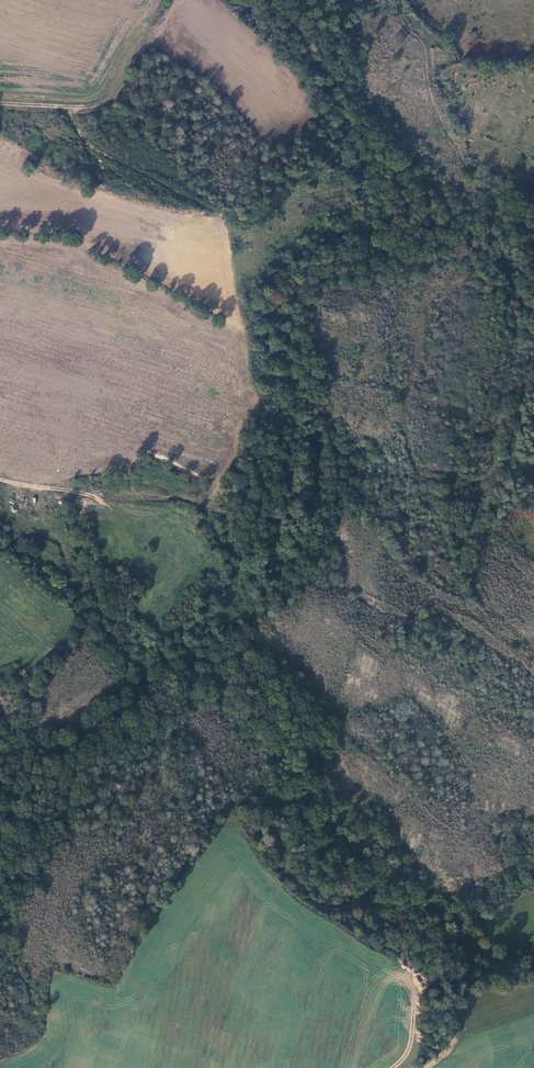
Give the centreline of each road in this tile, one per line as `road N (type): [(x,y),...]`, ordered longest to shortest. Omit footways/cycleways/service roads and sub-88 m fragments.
road 1 (track): [(0,103),(105,104),(144,31)]

